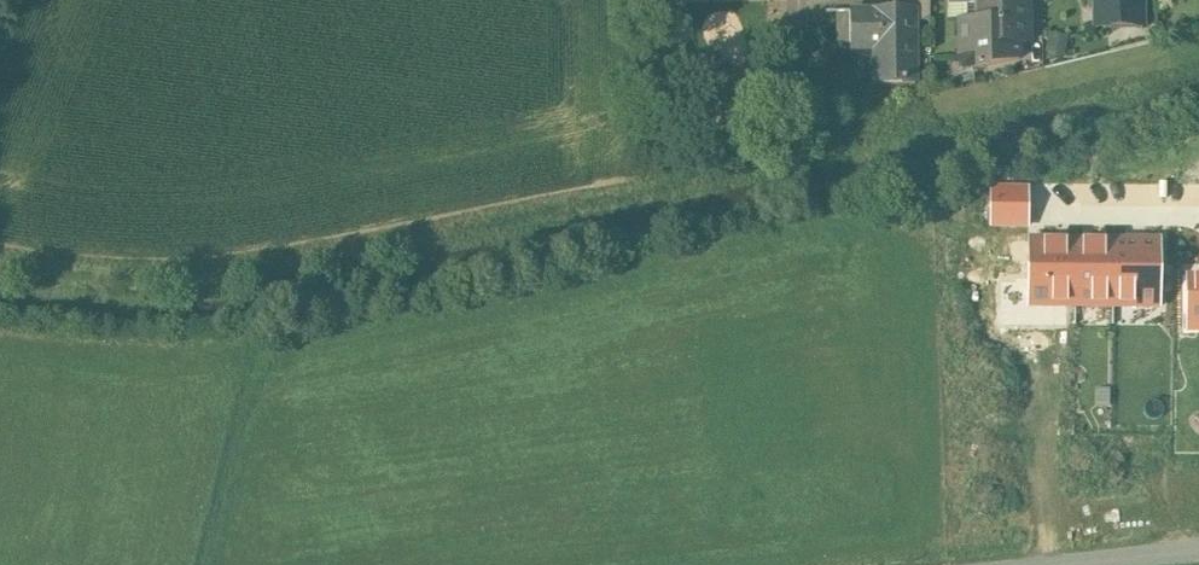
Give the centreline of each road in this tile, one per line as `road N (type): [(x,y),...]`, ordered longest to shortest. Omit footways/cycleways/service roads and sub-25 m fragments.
road 1 (residential): [(1198,549),(1057,564)]

